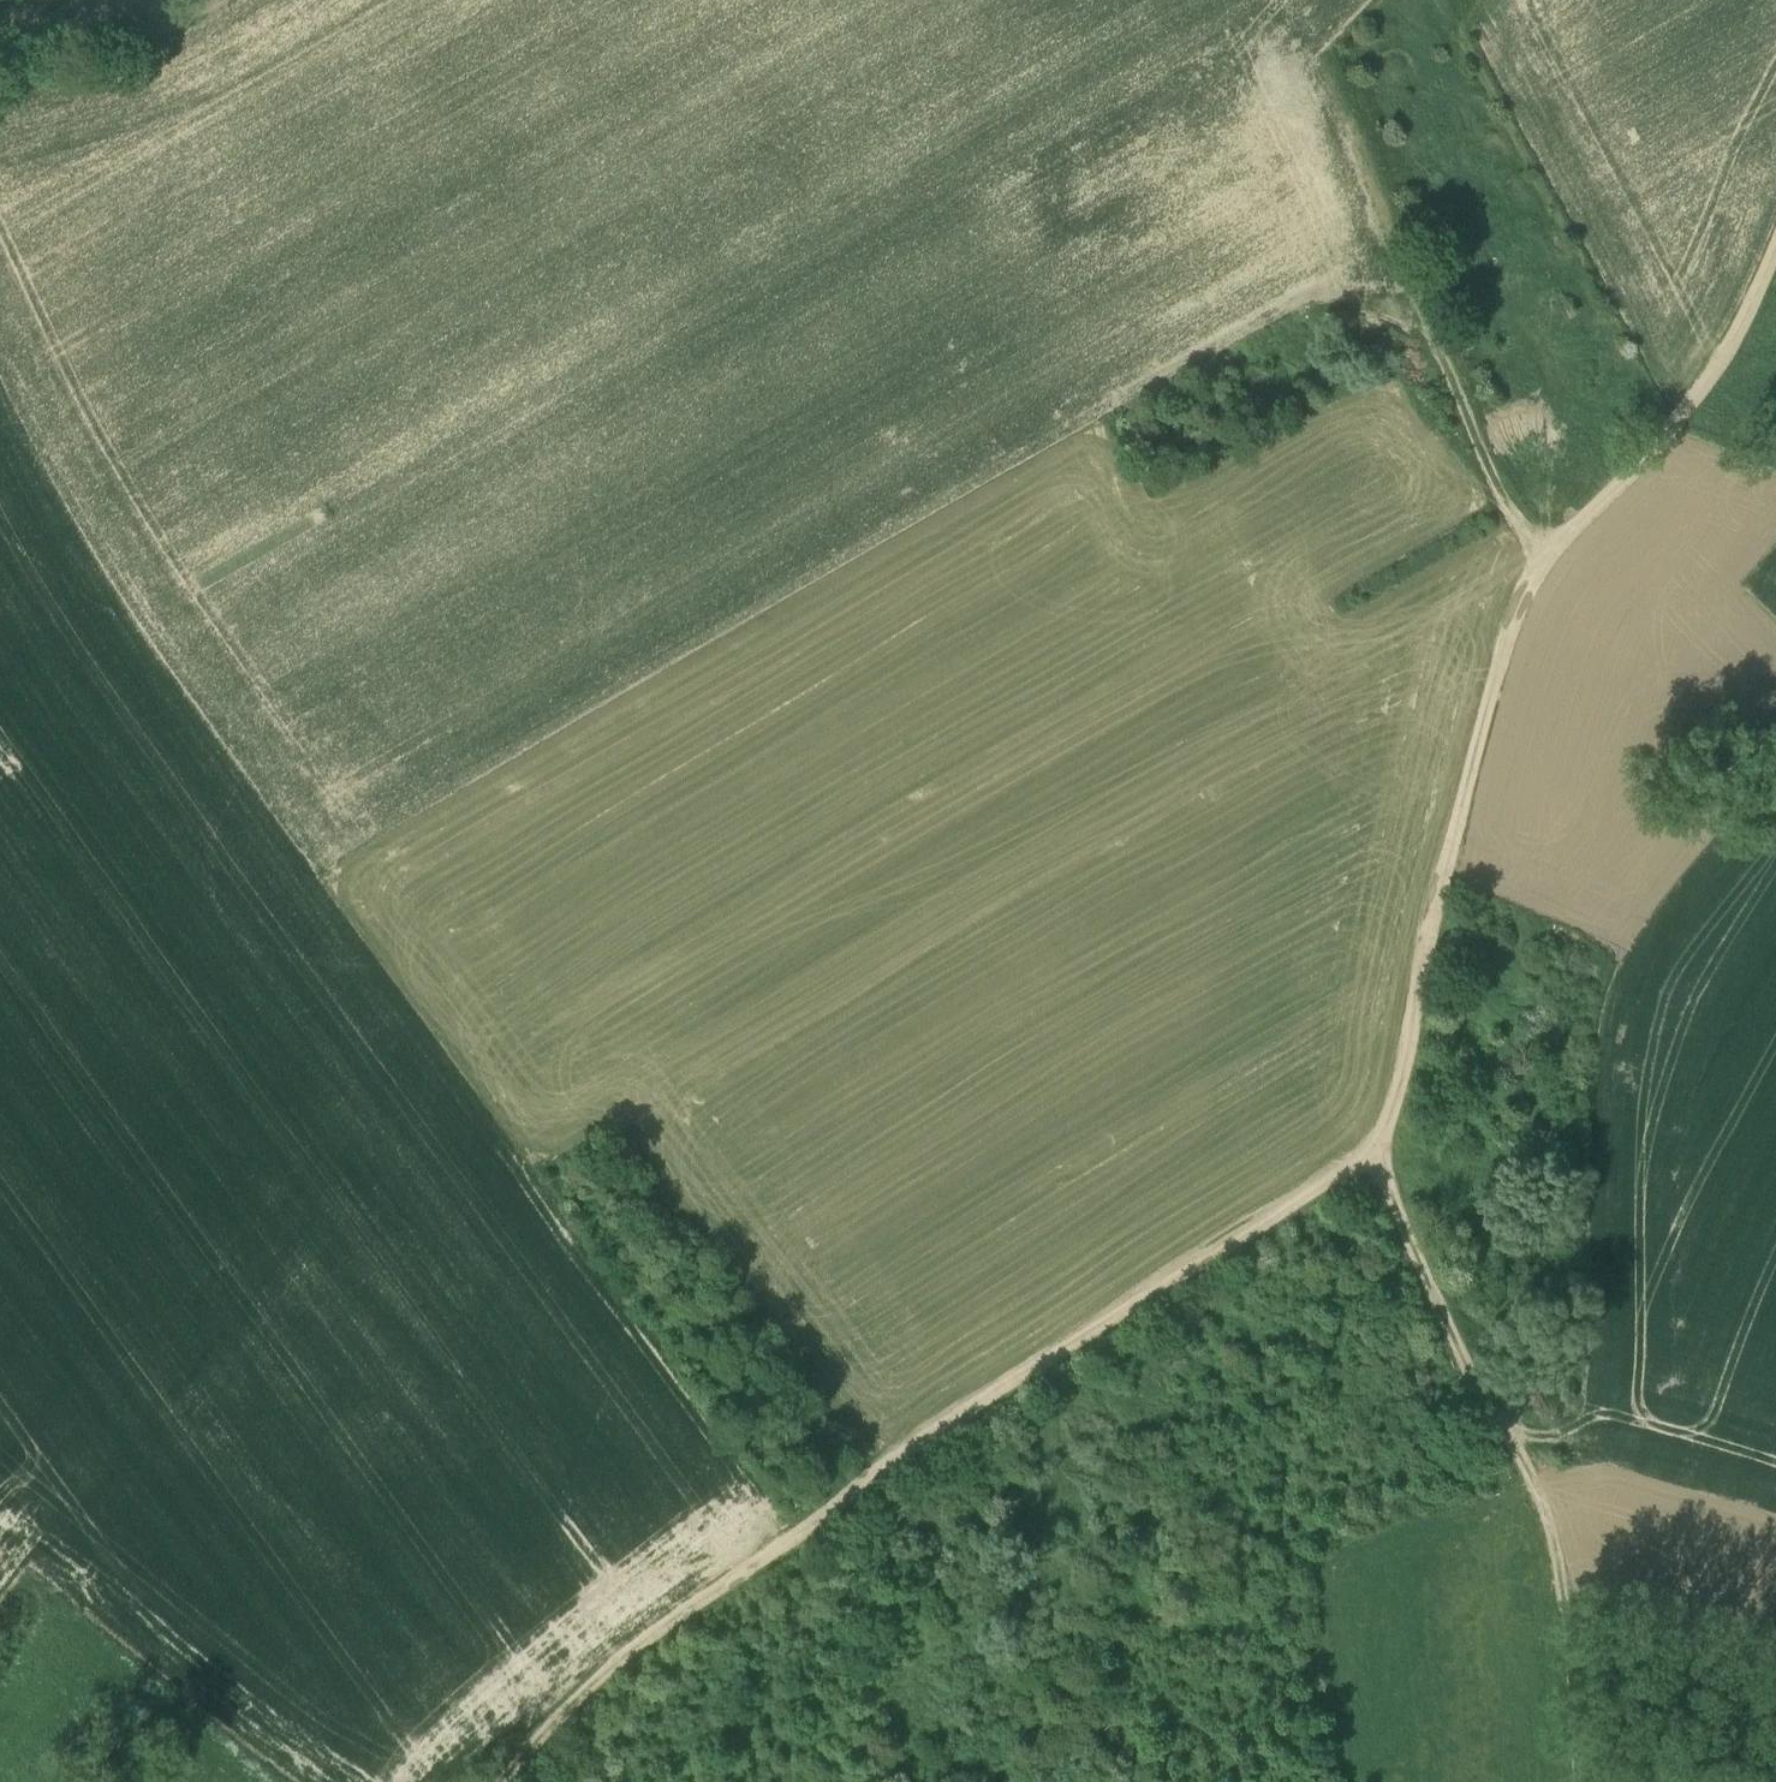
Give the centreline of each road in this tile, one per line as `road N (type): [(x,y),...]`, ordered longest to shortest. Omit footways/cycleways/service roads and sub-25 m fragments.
road 1 (track): [(1775,241),(1738,328),(1697,385),(1539,561),(1499,658),(1459,800),(1396,1108),(1374,1149),(955,1417),(682,1609),(600,1675),(499,1781)]
road 2 (track): [(1374,1149),(1488,1413),(1524,1465),(1551,1534),(1576,1781)]
road 3 (track): [(1539,561),(1395,266)]

